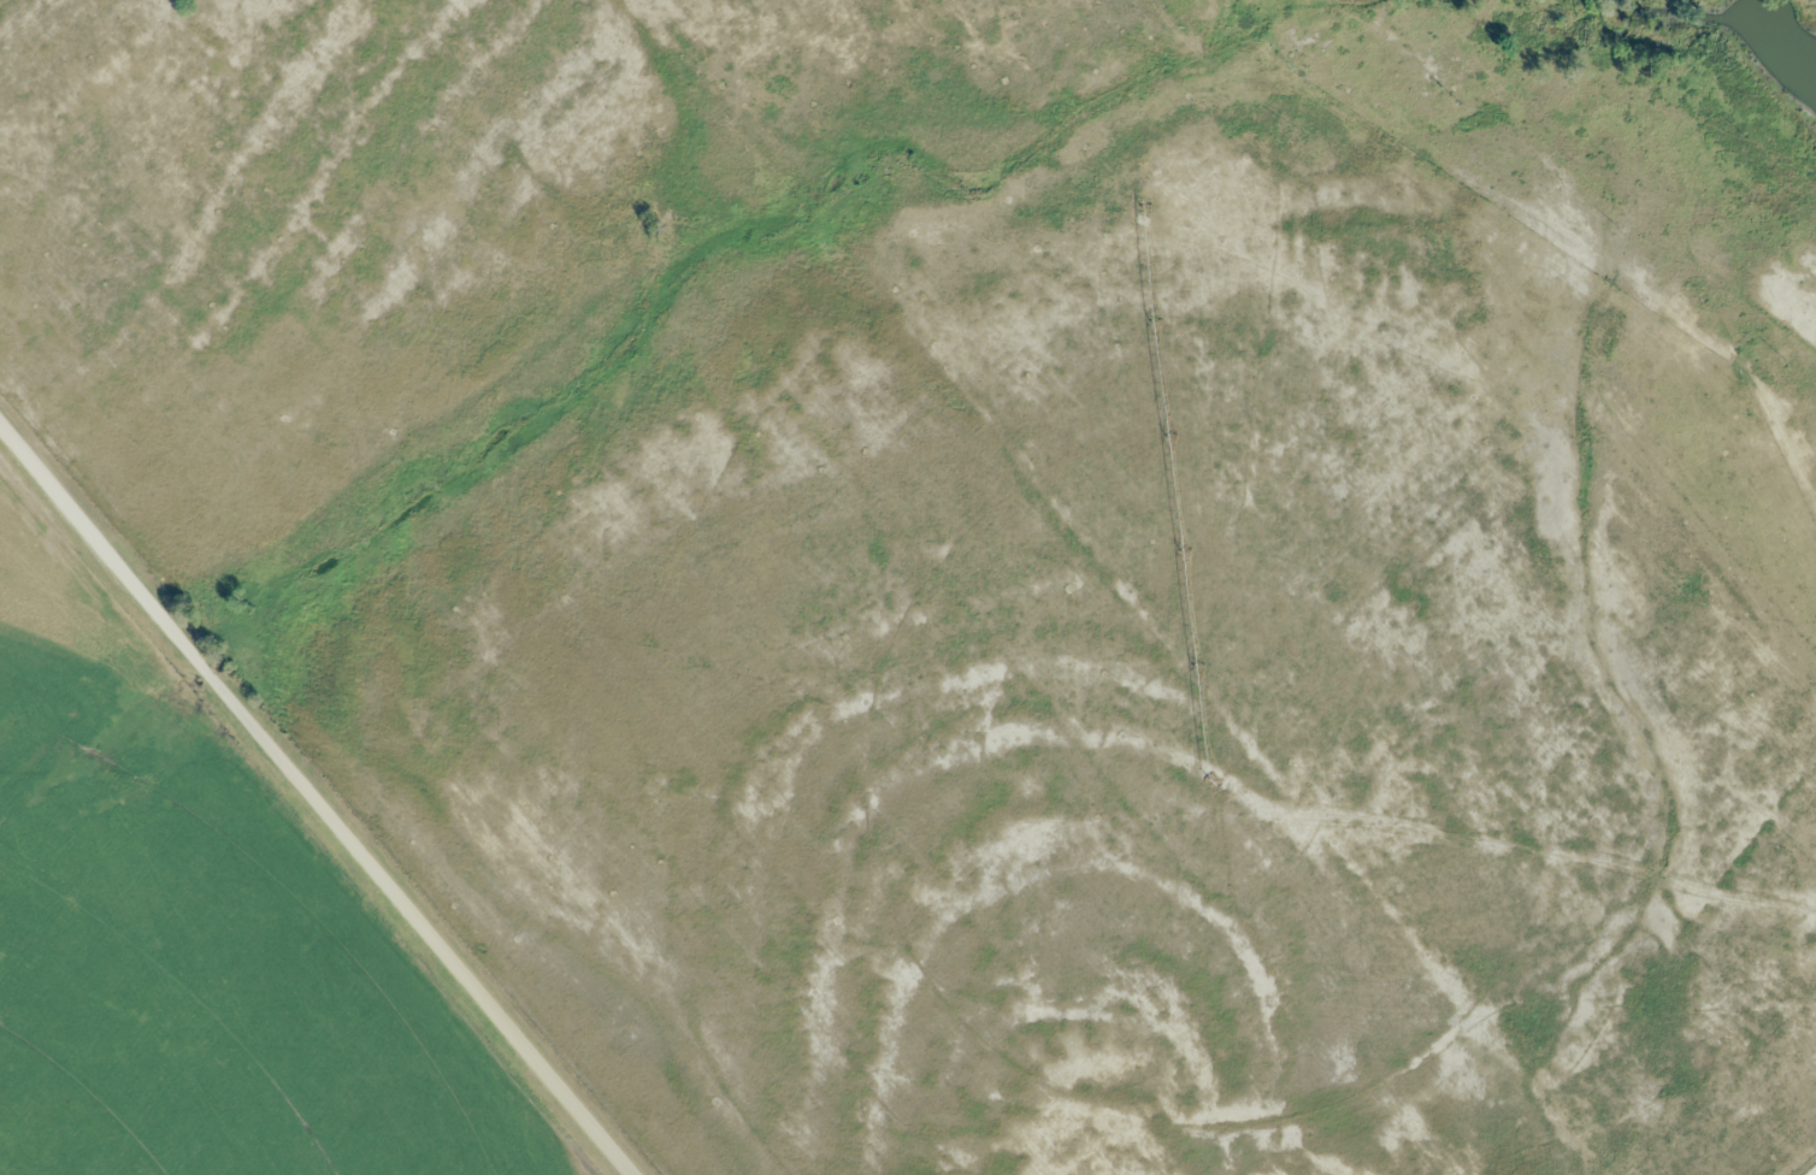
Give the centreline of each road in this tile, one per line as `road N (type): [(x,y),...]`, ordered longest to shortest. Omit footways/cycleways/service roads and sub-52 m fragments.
road 1 (residential): [(628,1174),(0,431)]

